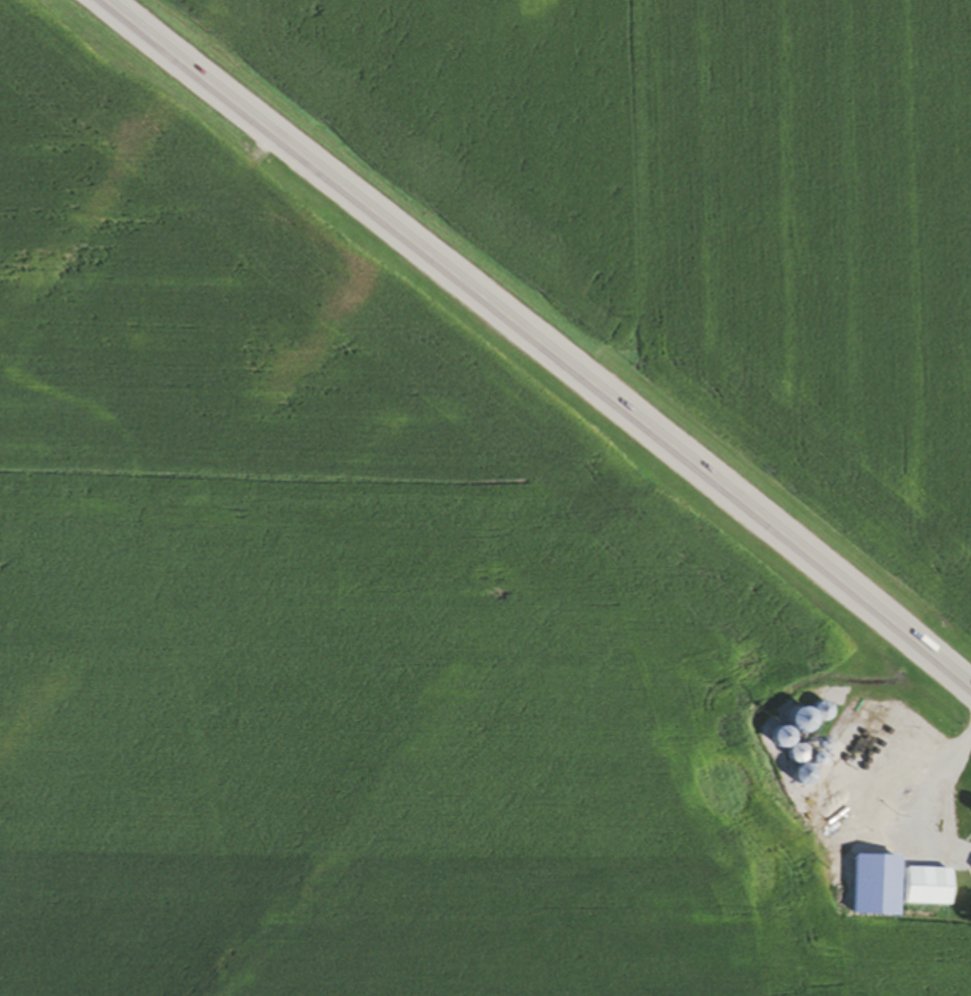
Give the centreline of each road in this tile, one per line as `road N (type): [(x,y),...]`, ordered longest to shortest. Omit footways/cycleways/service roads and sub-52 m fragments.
road 1 (secondary): [(970,709),(102,0)]

